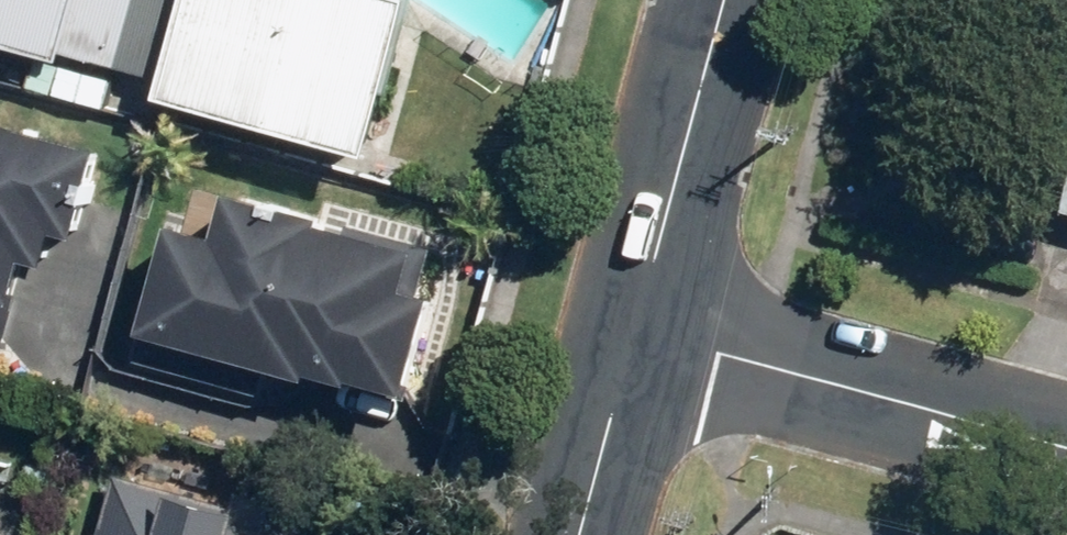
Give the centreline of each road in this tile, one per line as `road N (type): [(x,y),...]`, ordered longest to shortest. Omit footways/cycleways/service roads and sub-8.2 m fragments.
road 1 (residential): [(635,331),(1066,450)]
road 2 (tertiary): [(635,331),(723,0)]
road 3 (tertiary): [(580,534),(635,331)]

